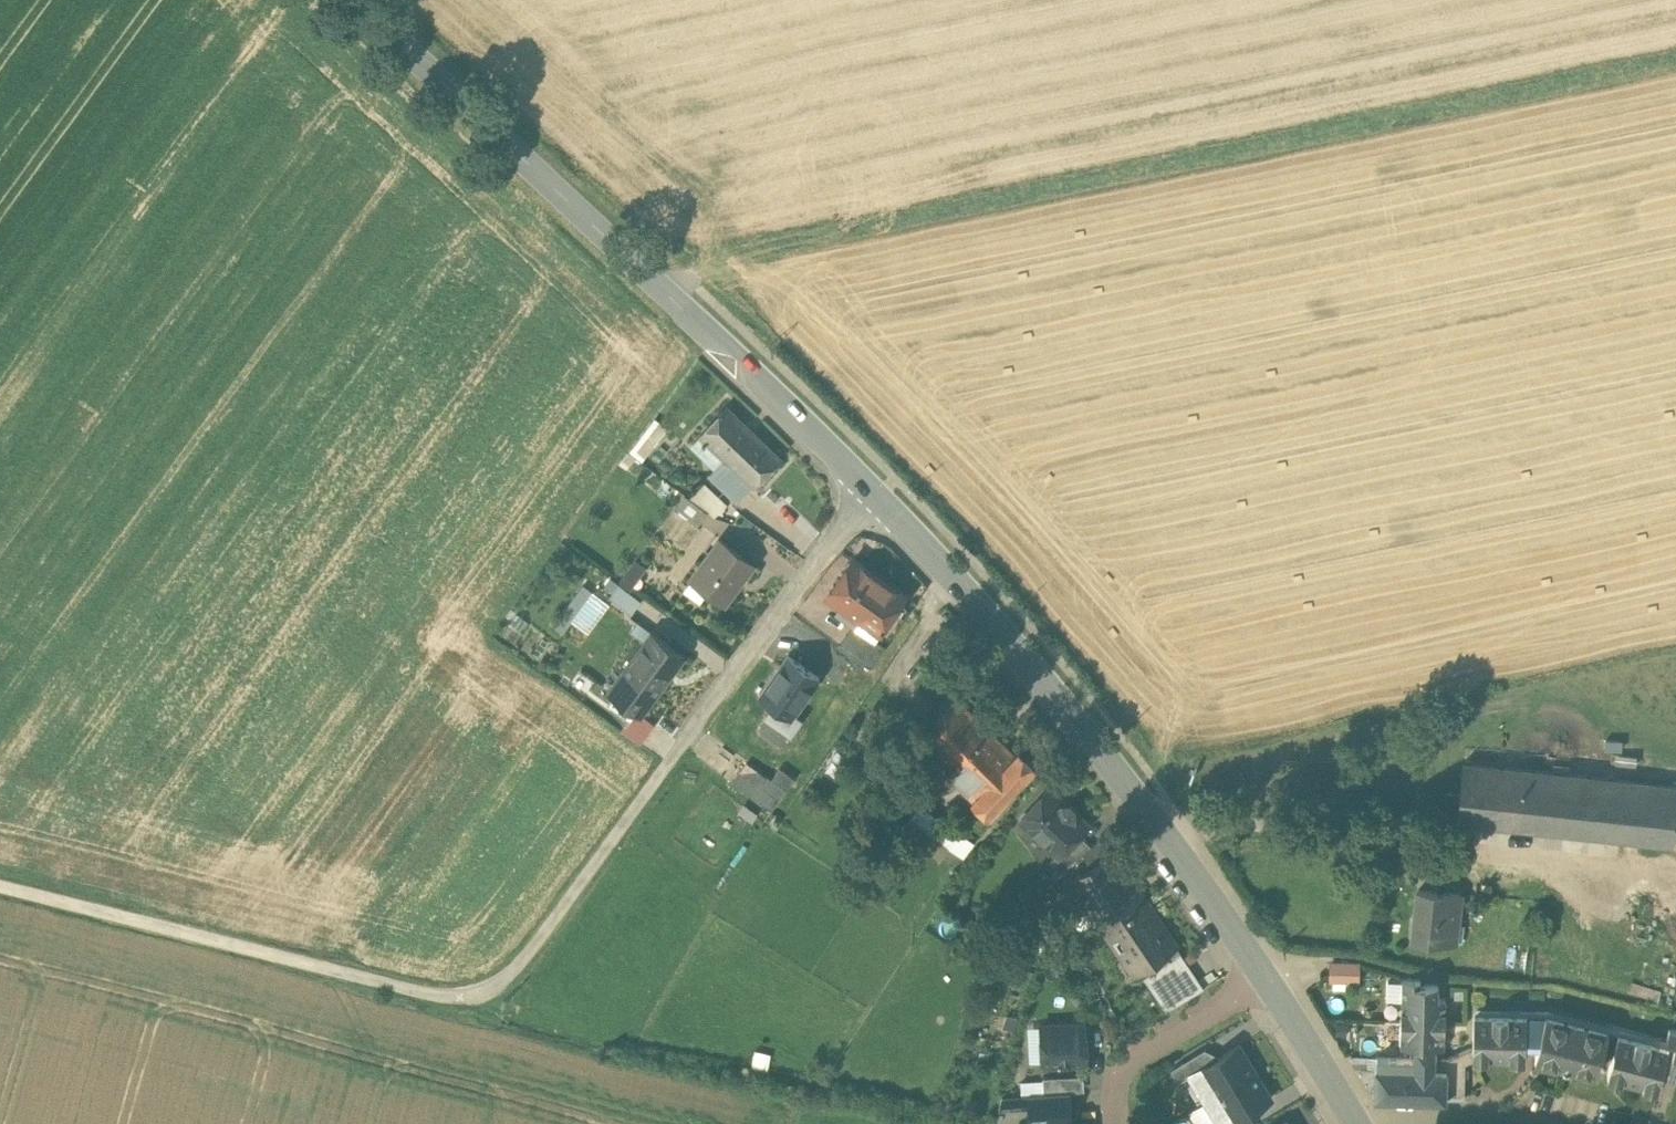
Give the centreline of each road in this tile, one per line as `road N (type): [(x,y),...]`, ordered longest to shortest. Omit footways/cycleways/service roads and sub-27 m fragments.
road 1 (unclassified): [(868,489),(537,948),(492,984),(434,989),(0,882)]
road 2 (tertiary): [(868,489),(354,0)]
road 3 (tertiary): [(1265,977),(1040,676),(868,489)]
road 4 (residential): [(1265,977),(1111,1077),(1116,1123)]
road 5 (tertiary): [(1356,1123),(1265,977)]

